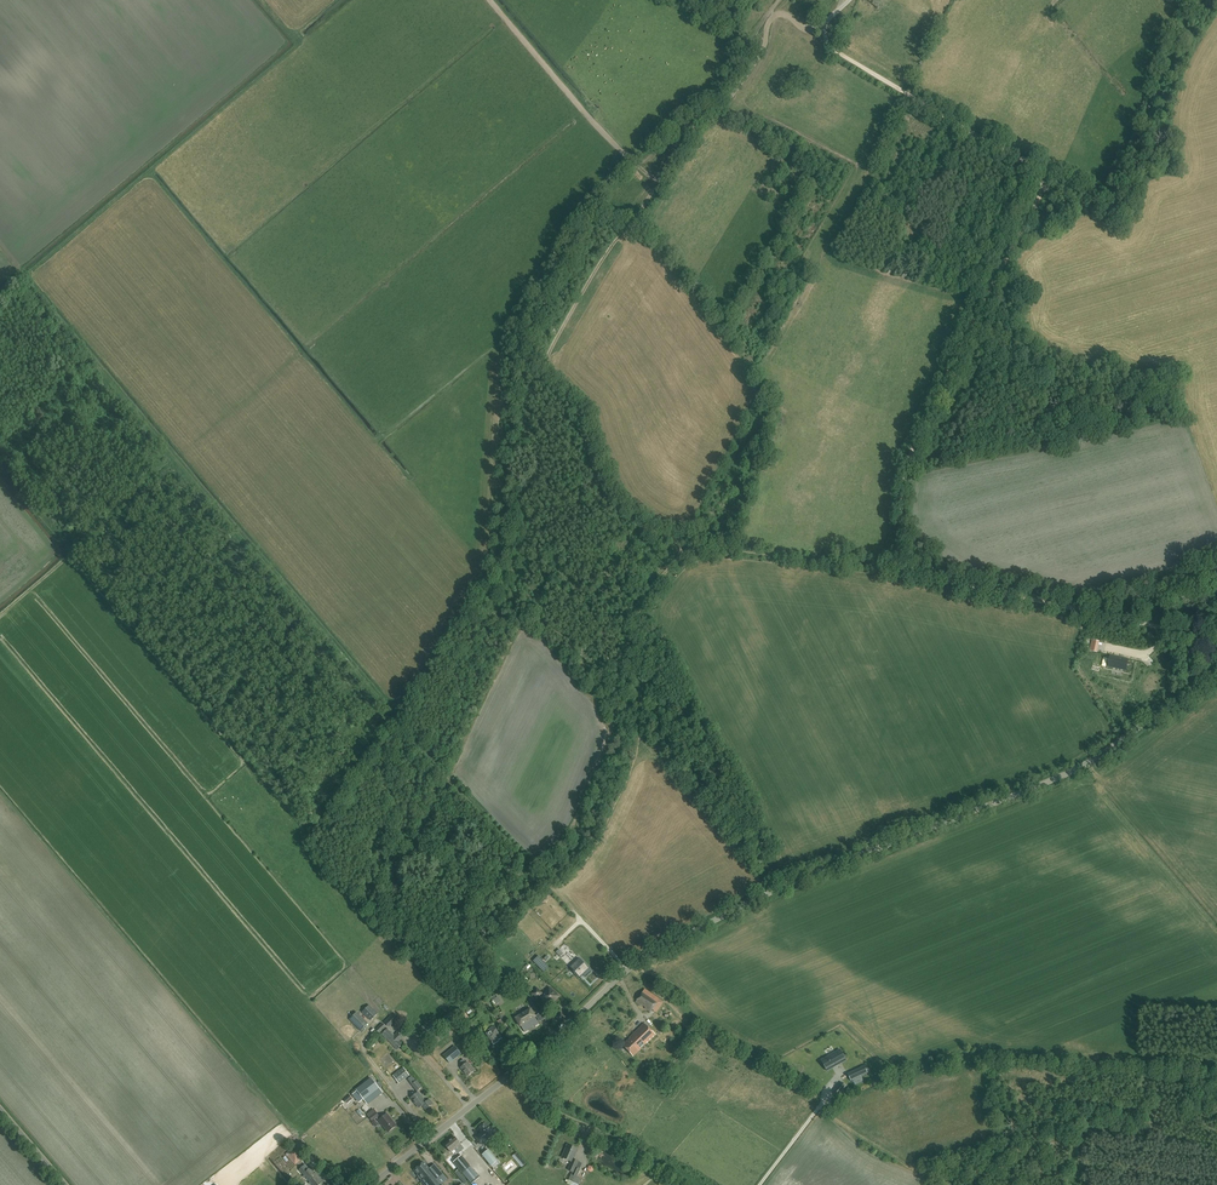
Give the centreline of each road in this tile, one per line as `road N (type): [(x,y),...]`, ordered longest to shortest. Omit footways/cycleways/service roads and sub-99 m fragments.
road 1 (track): [(545,879),(371,691),(0,253)]
road 2 (tertiary): [(511,1075),(648,956),(732,909),(1079,767),(1216,672)]
road 3 (track): [(491,0),(606,135),(646,172),(665,177),(773,16),(804,29),(822,25)]
road 4 (track): [(545,879),(588,816),(605,766),(623,660),(680,544)]
road 5 (track): [(895,568),(914,446),(1009,251)]
road 6 (track): [(1216,640),(895,568)]
road 7 (track): [(1009,251),(1068,217),(1116,175),(1138,140),(1158,58),(1193,0)]
road 8 (track): [(1068,217),(1035,168),(835,51),(822,25)]
road 9 (track): [(680,544),(623,510),(602,478),(583,413),(507,350)]
road 10 (track): [(536,370),(632,208),(665,177)]
road 11 (track): [(895,568),(680,544)]
road 12 (unclassified): [(689,1184),(551,1112),(511,1075)]
road 13 (tertiary): [(371,1184),(511,1075)]
road 14 (track): [(627,970),(545,879)]

